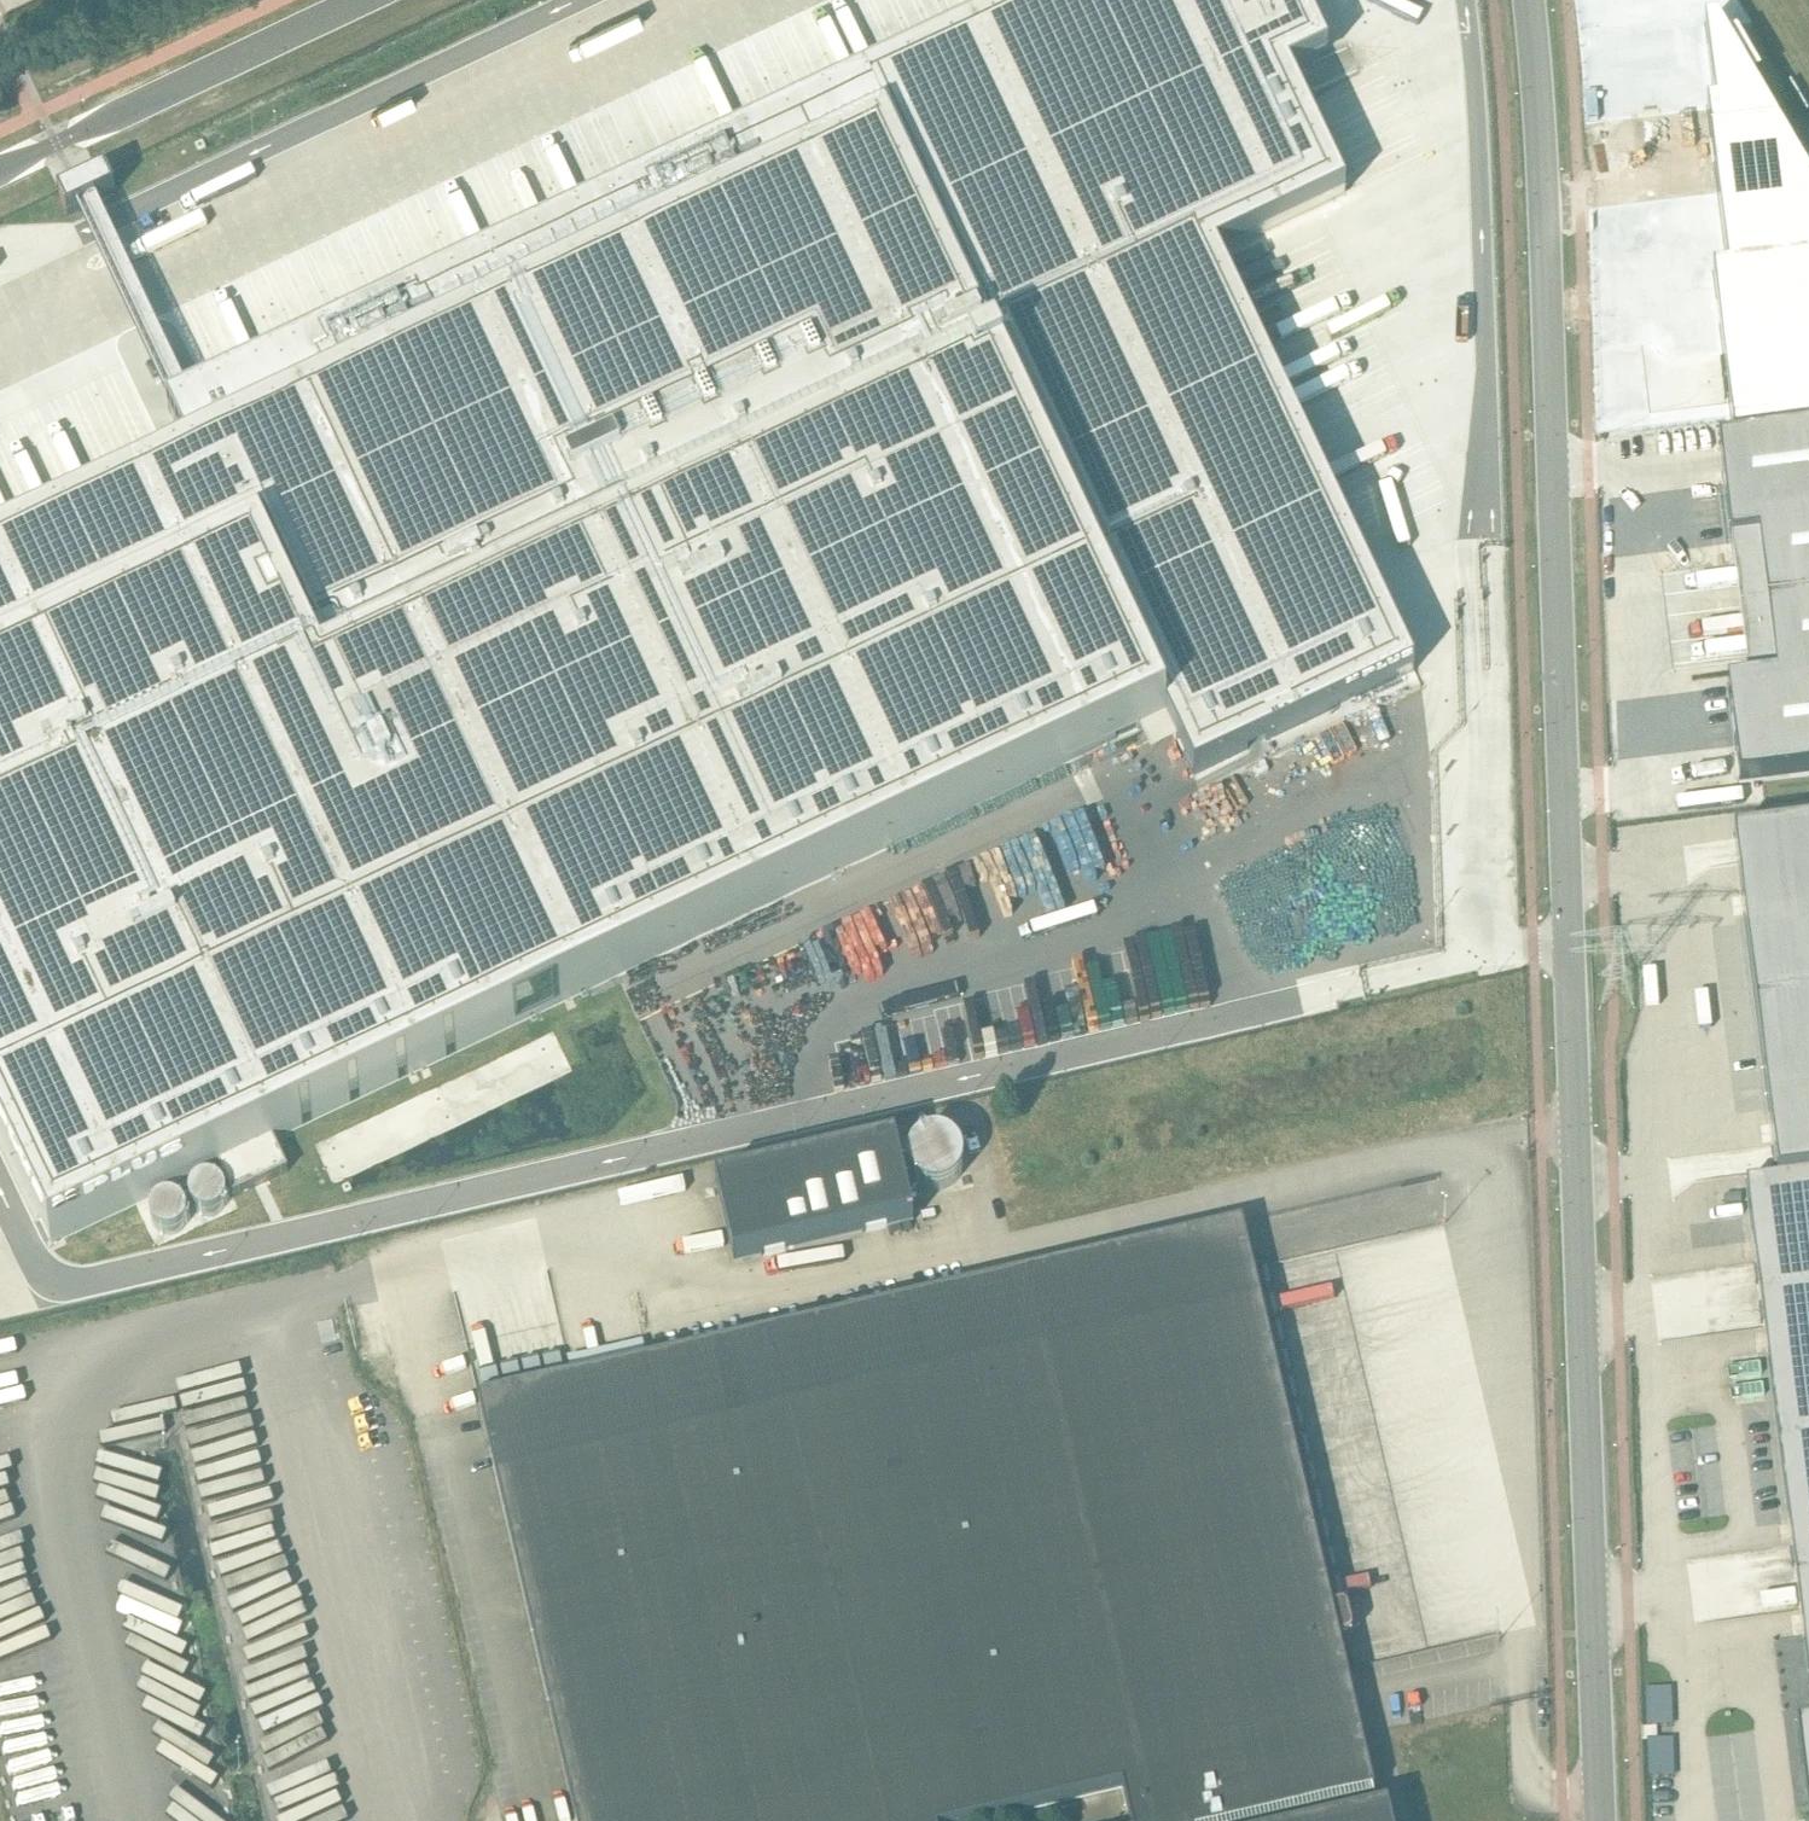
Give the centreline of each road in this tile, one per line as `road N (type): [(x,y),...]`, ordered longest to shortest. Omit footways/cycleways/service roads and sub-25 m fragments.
road 1 (unclassified): [(1604,1820),(1528,0)]
road 2 (unclassified): [(0,168),(349,0)]

